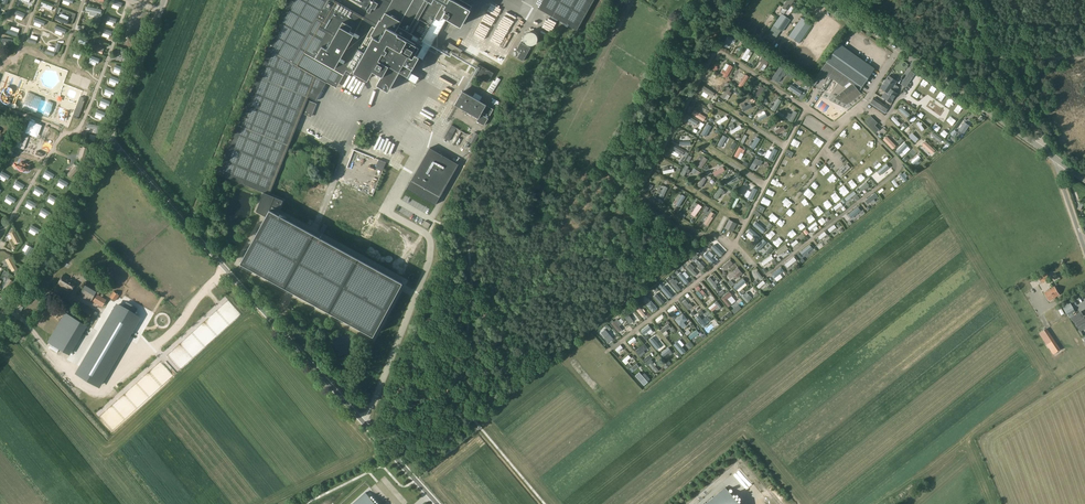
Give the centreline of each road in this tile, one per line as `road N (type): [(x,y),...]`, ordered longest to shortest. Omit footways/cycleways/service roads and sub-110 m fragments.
road 1 (unclassified): [(436,503),(108,138)]
road 2 (tertiary): [(1053,157),(829,0)]
road 3 (unclassified): [(0,320),(108,138)]
road 4 (unclassified): [(108,138),(164,0)]

